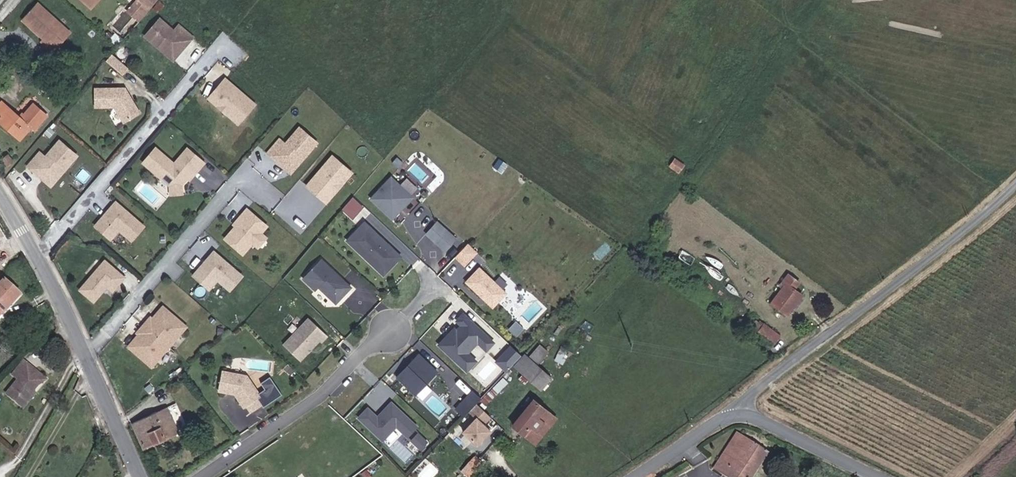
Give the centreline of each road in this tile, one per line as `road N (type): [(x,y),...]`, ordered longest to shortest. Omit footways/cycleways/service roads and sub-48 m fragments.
road 1 (residential): [(740,415),(763,383),(965,235),(1015,183)]
road 2 (tertiary): [(0,187),(91,355),(142,476)]
road 3 (residential): [(203,476),(321,396),(393,326)]
road 4 (tertiary): [(740,415),(876,476)]
road 5 (tertiary): [(634,476),(740,415)]

